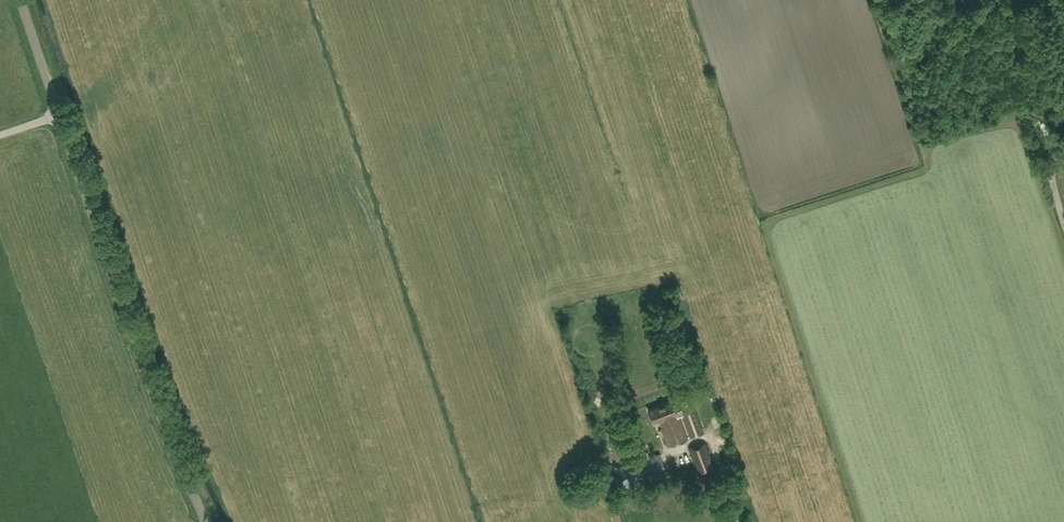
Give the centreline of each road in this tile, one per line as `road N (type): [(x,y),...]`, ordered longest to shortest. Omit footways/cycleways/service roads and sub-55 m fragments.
road 1 (unclassified): [(209,521),(159,408),(23,0)]

